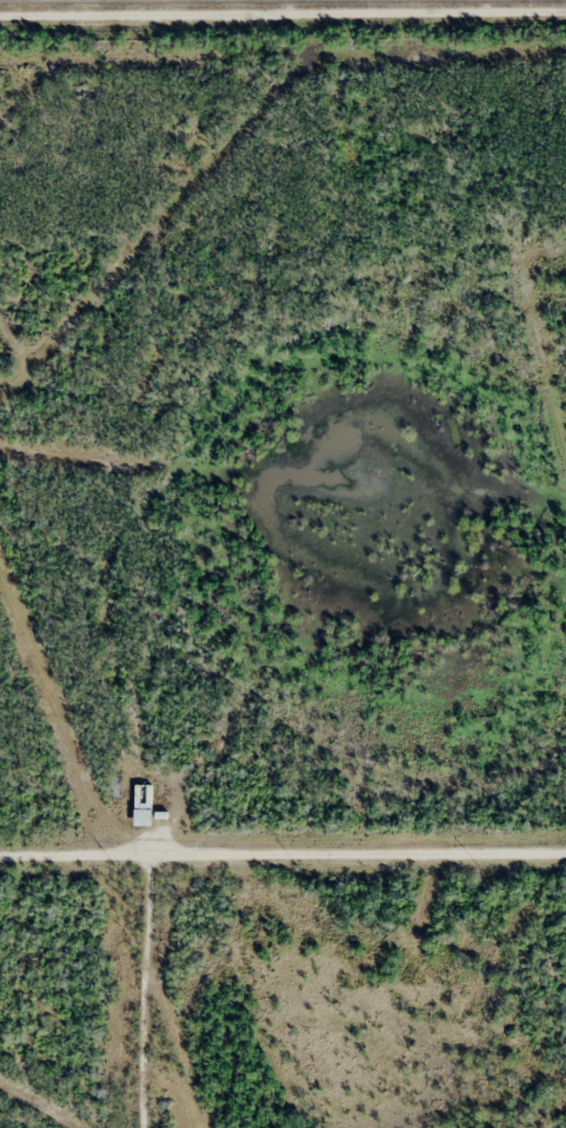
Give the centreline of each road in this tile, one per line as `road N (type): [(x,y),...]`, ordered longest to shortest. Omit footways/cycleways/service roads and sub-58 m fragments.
road 1 (track): [(0,853),(565,844)]
road 2 (track): [(0,19),(565,17)]

